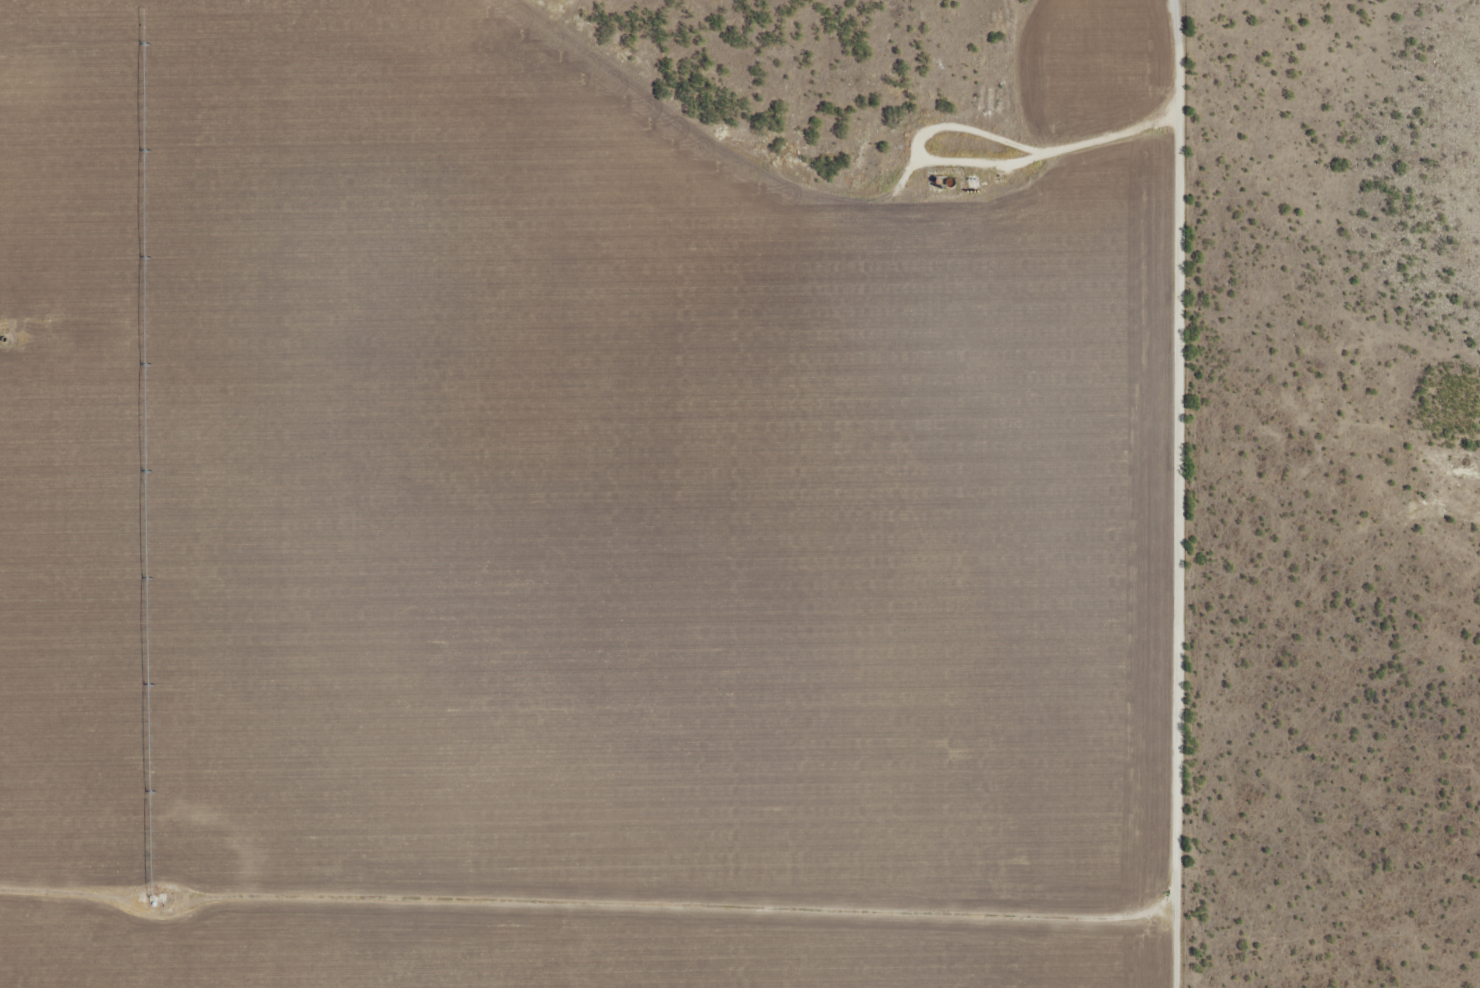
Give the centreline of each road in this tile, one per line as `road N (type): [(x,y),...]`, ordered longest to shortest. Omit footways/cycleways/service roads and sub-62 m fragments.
road 1 (residential): [(379,987),(366,0)]

